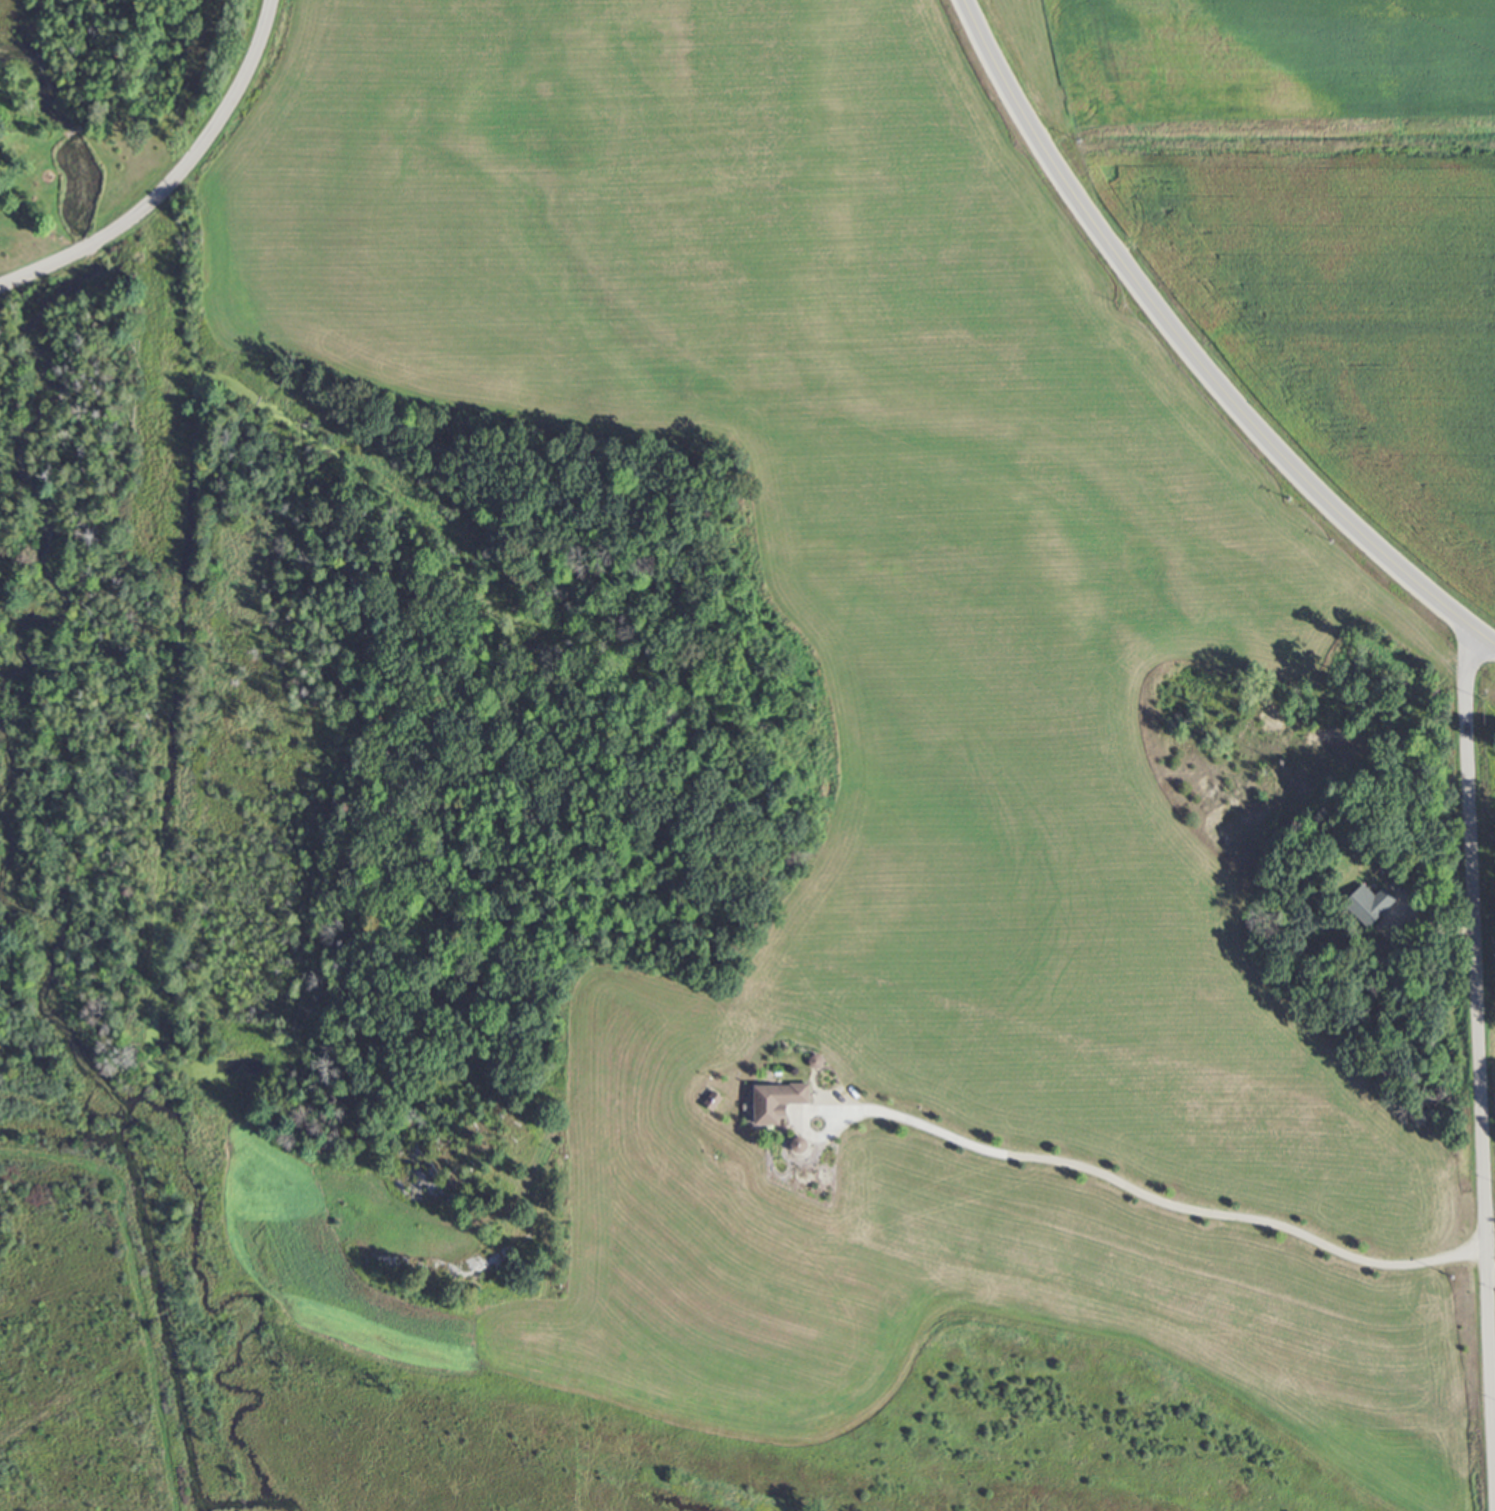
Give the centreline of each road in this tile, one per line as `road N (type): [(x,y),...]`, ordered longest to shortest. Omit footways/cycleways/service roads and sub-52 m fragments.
road 1 (residential): [(1494,1510),(1469,689),(1481,638)]
road 2 (secondary): [(963,0),(1022,120),(1113,253),(1232,398),(1365,542),(1494,648)]
road 3 (residential): [(0,293),(63,264),(169,194),(259,69),(272,0)]

